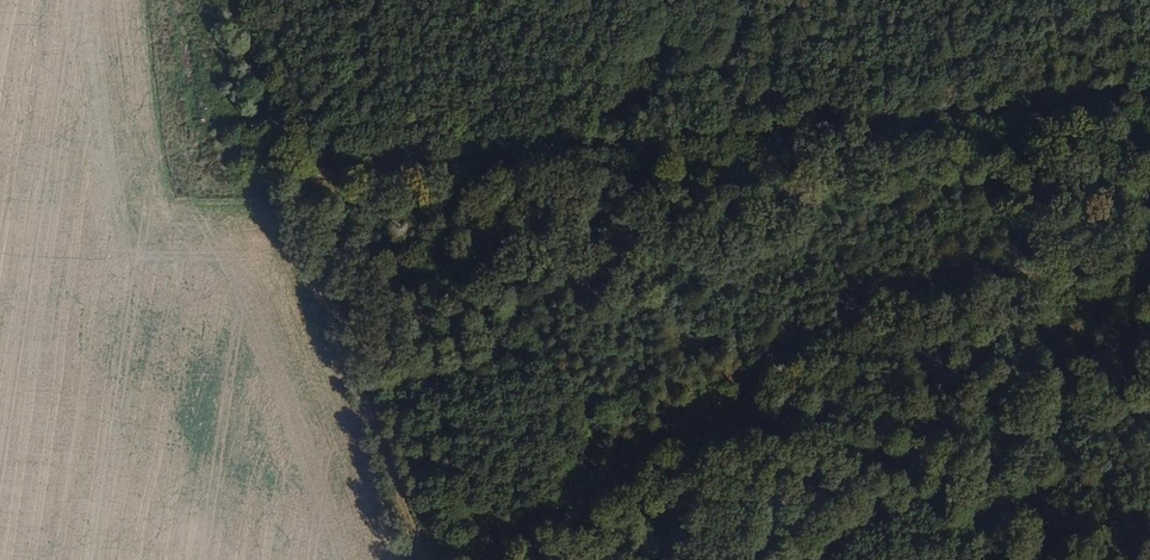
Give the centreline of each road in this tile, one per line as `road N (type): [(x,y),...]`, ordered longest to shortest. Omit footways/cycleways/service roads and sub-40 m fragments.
road 1 (track): [(431,559),(334,170),(1149,88)]

